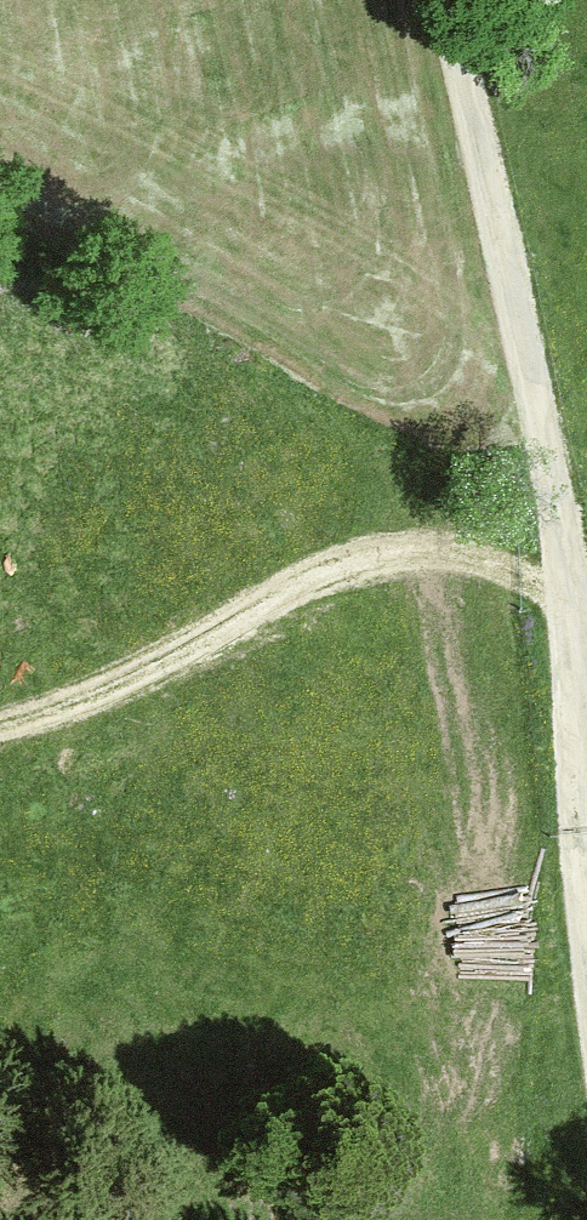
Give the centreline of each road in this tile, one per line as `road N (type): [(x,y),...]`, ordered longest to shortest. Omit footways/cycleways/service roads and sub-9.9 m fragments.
road 1 (track): [(586,908),(584,798),(444,0)]
road 2 (track): [(539,541),(394,517),(38,703),(0,709)]

